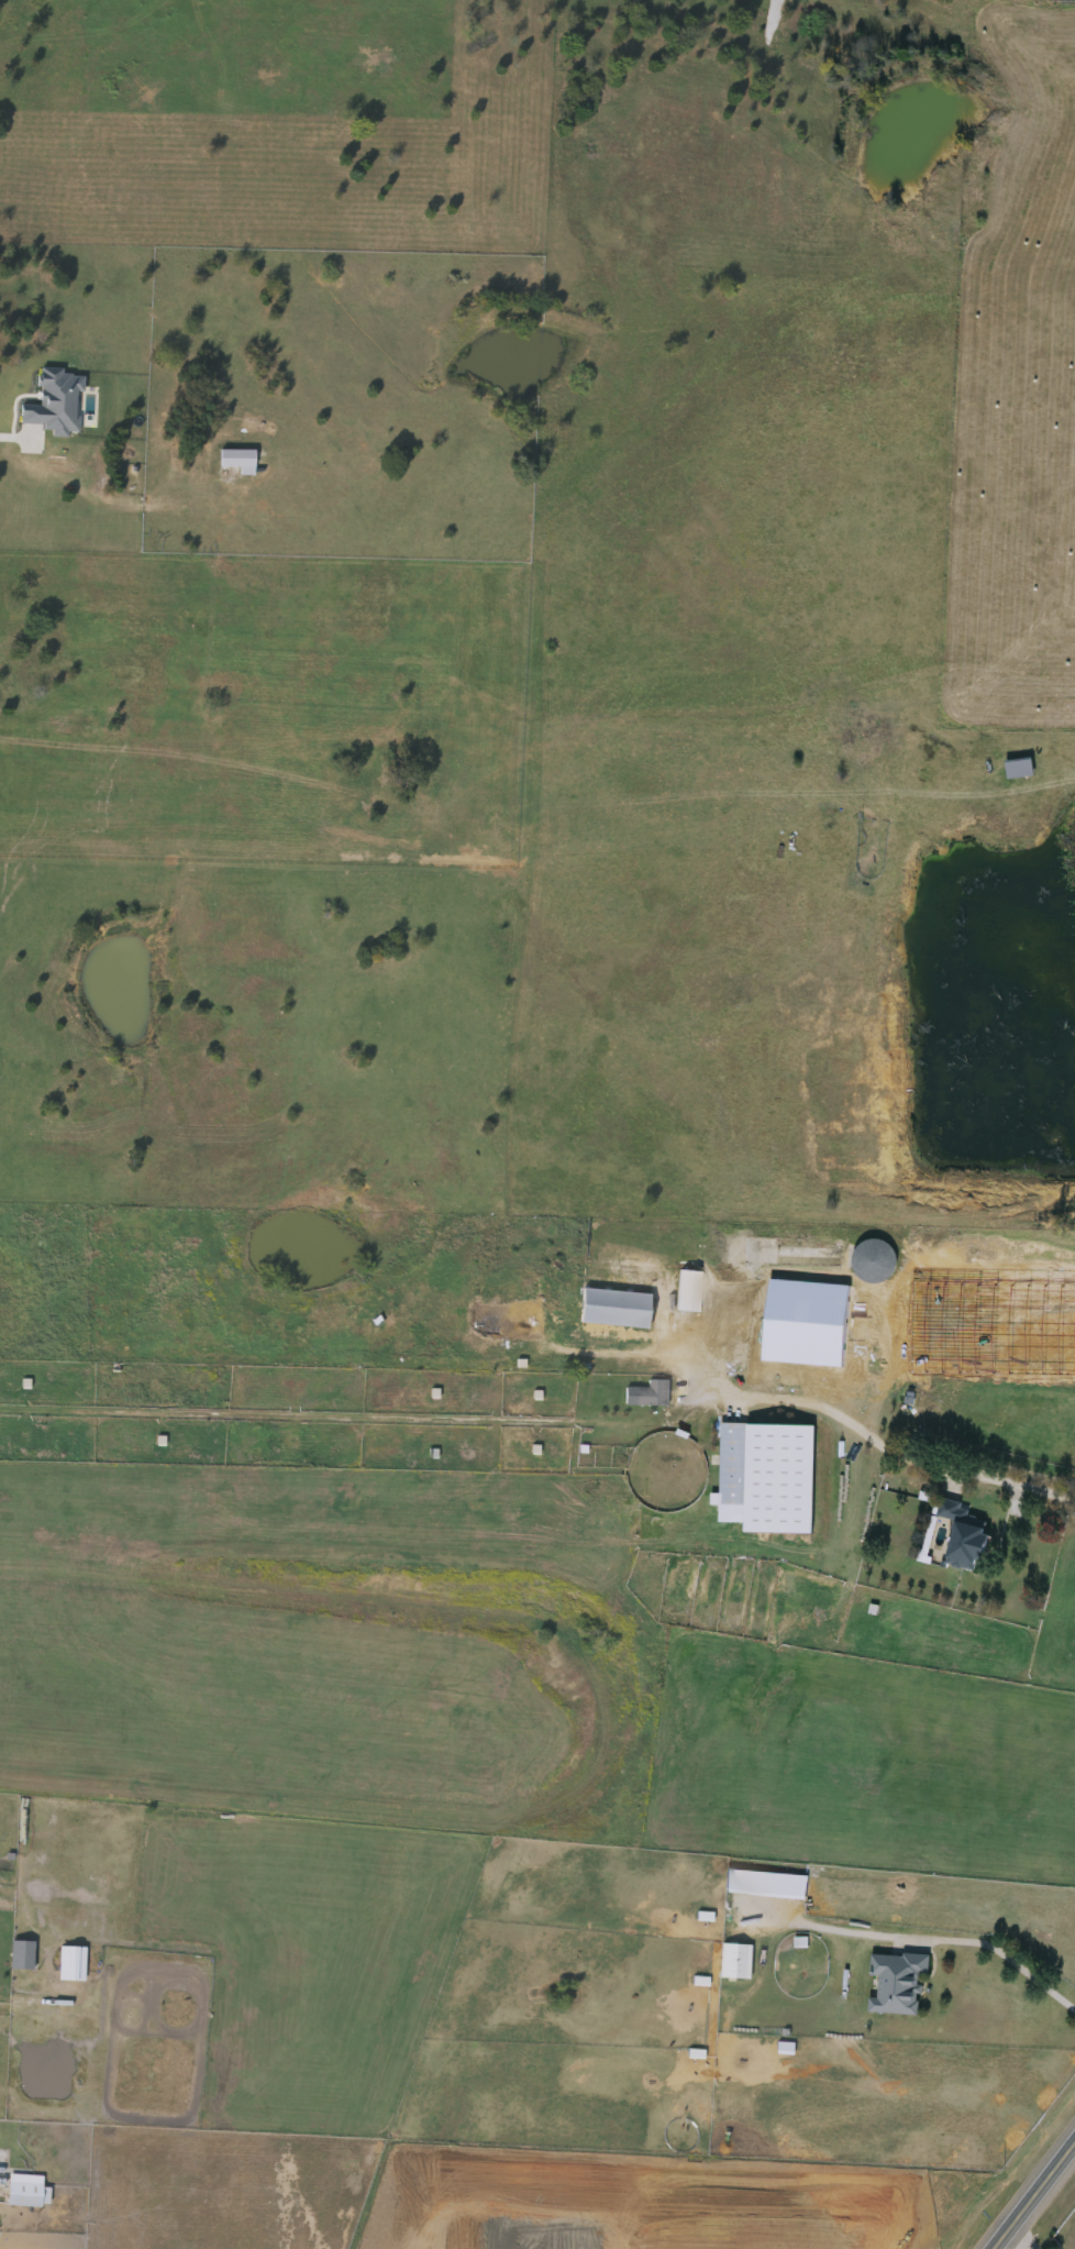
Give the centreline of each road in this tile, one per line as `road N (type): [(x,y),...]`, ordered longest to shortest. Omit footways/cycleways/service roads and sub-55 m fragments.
road 1 (residential): [(1074,1496),(931,1460),(818,1402),(734,1392)]
road 2 (primary): [(987,2248),(1074,2134)]

